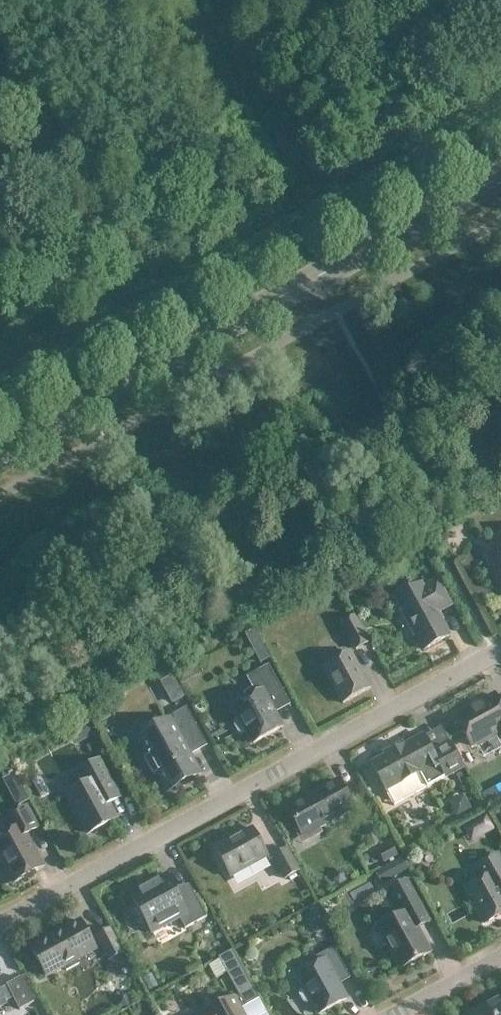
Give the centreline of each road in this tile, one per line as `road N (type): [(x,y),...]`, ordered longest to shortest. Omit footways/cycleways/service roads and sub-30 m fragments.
road 1 (residential): [(500,654),(0,929)]
road 2 (tertiary): [(0,456),(500,181)]

